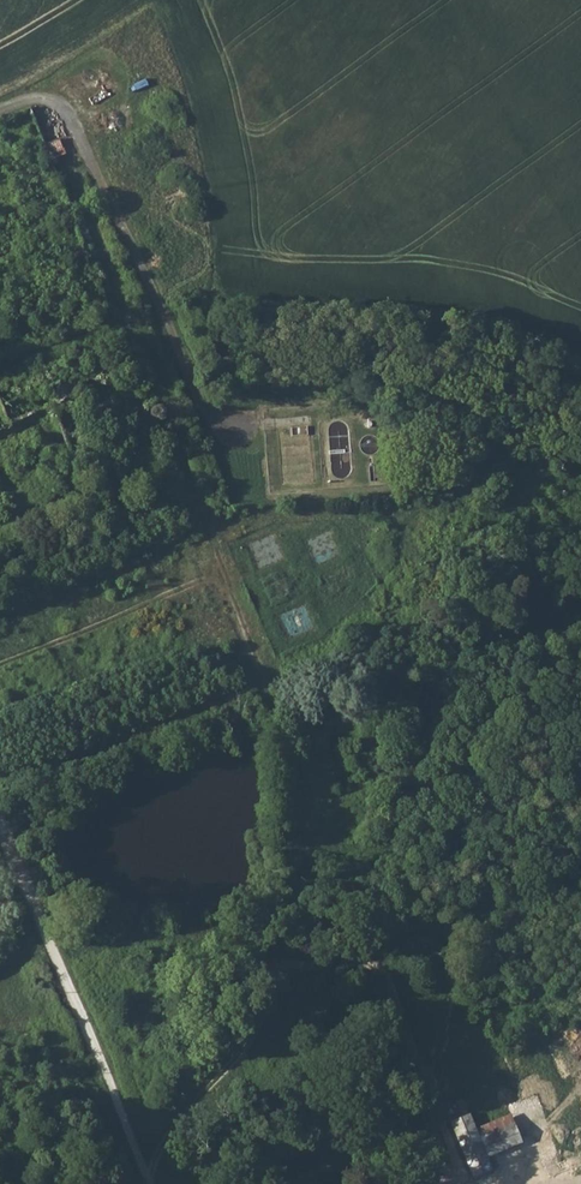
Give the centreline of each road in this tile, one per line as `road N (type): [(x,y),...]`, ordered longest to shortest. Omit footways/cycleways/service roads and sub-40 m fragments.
road 1 (track): [(0,665),(200,585),(234,592),(312,822),(314,870)]
road 2 (track): [(234,592),(174,456),(154,367),(80,200),(81,146)]
road 3 (track): [(0,113),(56,99),(73,119),(211,417),(230,434),(254,434)]
road 4 (unclassified): [(125,1109),(0,829)]

